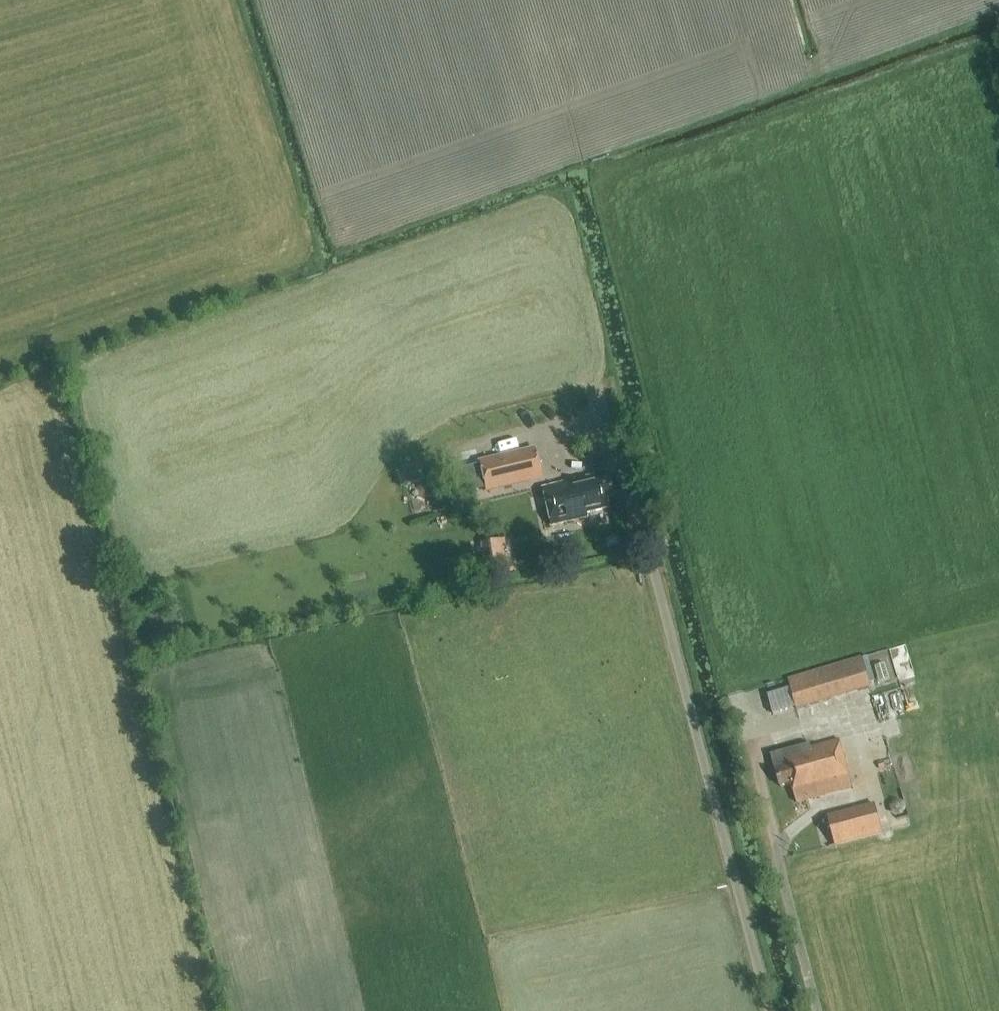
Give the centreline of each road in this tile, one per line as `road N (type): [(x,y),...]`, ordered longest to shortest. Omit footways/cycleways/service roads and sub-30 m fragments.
road 1 (track): [(768,1010),(644,533)]

